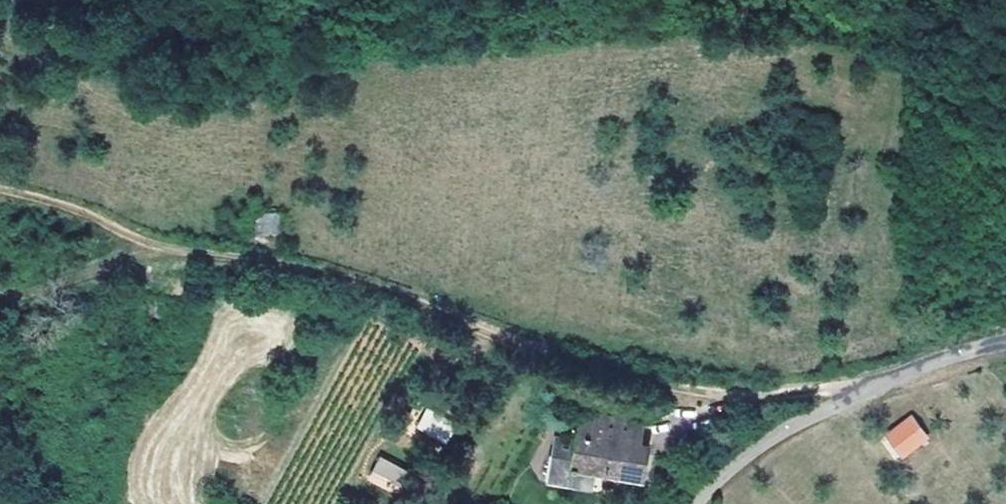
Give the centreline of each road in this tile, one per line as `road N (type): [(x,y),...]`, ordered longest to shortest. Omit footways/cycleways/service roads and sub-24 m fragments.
road 1 (tertiary): [(1005,345),(866,390),(790,429),(694,503)]

